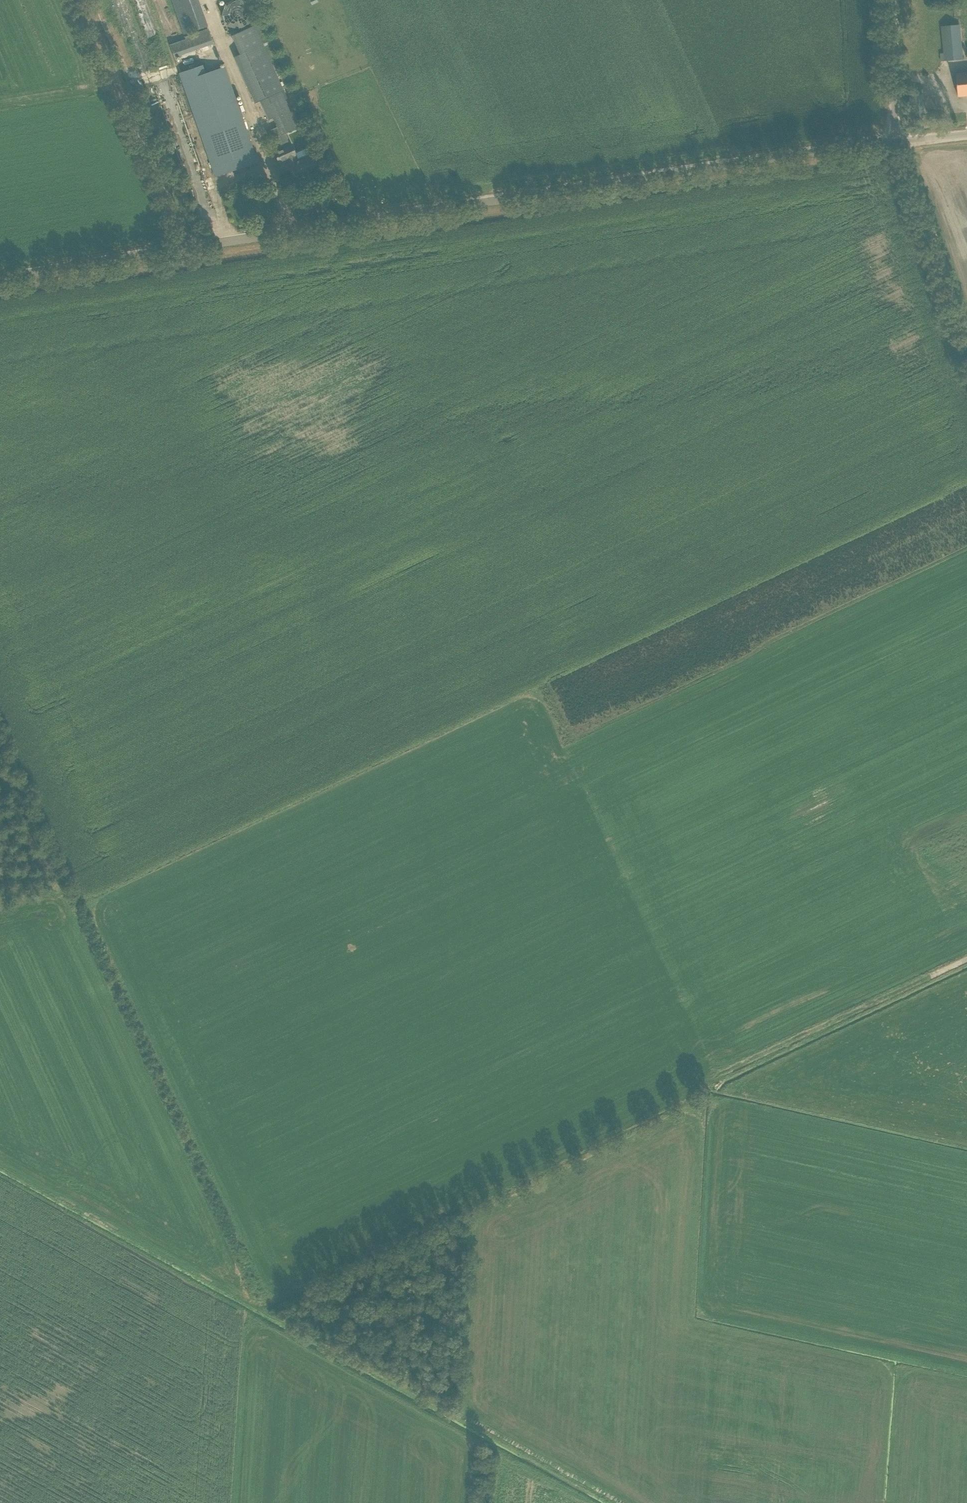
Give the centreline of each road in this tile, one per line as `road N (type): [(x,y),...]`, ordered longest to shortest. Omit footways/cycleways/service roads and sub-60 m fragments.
road 1 (unclassified): [(0,277),(896,140)]
road 2 (track): [(76,0),(187,247)]
road 3 (unclassified): [(896,140),(892,0)]

